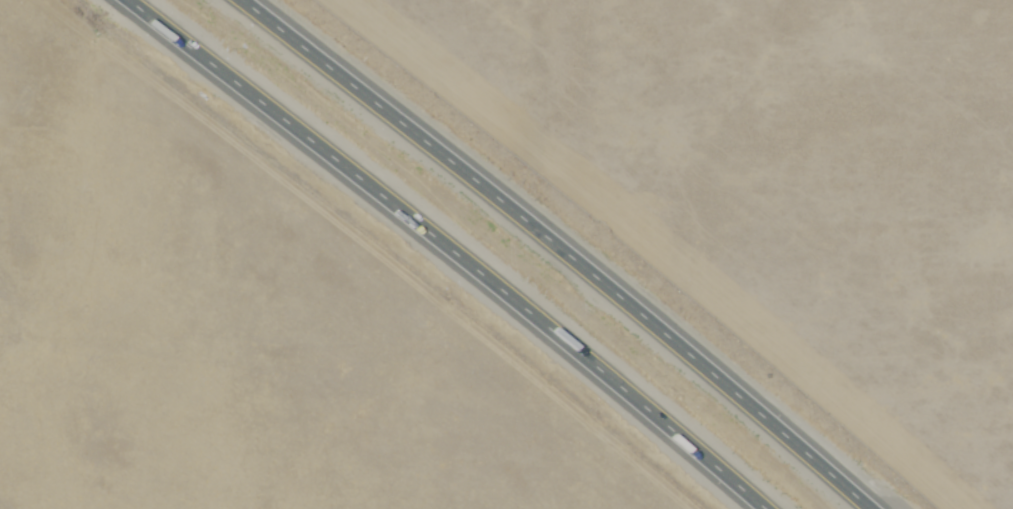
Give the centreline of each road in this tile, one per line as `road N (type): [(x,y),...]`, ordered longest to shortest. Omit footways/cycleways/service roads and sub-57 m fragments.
road 1 (motorway): [(127,0),(432,234),(764,508)]
road 2 (motorway): [(875,508),(664,329),(242,0)]

